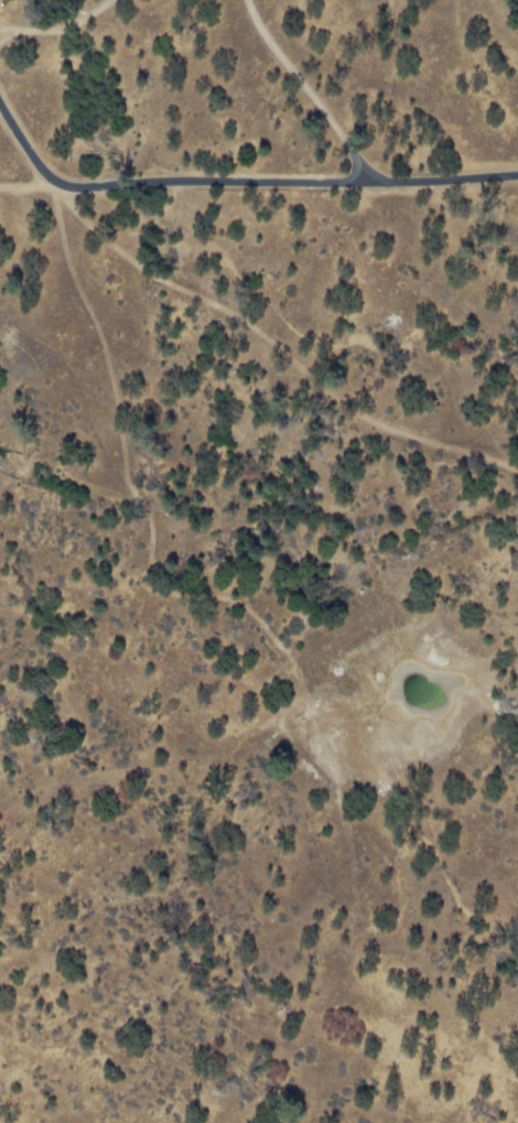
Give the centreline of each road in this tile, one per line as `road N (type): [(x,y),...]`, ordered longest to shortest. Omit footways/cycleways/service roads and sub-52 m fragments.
road 1 (residential): [(517,174),(68,187),(25,151),(0,102)]

